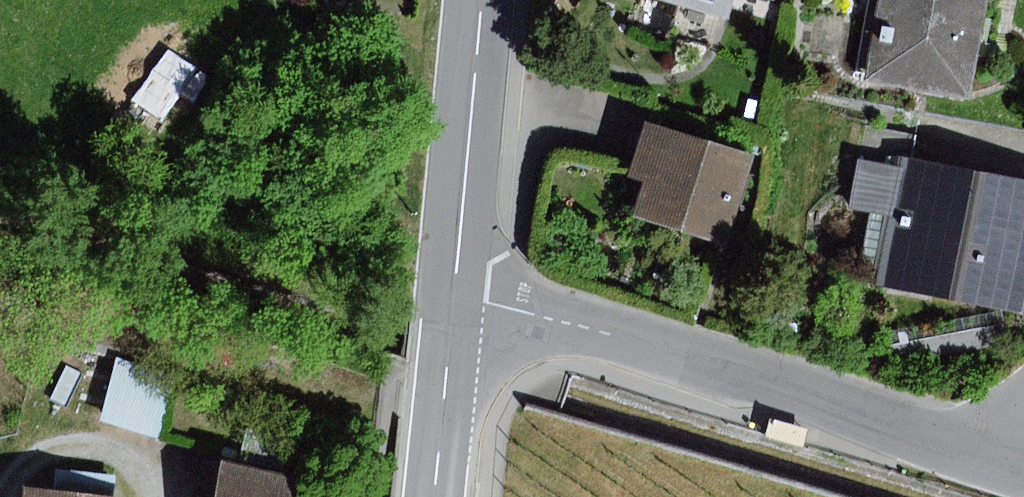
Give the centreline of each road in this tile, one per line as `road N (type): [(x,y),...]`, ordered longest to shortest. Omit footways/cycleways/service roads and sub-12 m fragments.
road 1 (tertiary): [(1003,465),(512,309),(453,298)]
road 2 (primary): [(453,298),(482,0)]
road 3 (primary): [(434,496),(453,298)]

